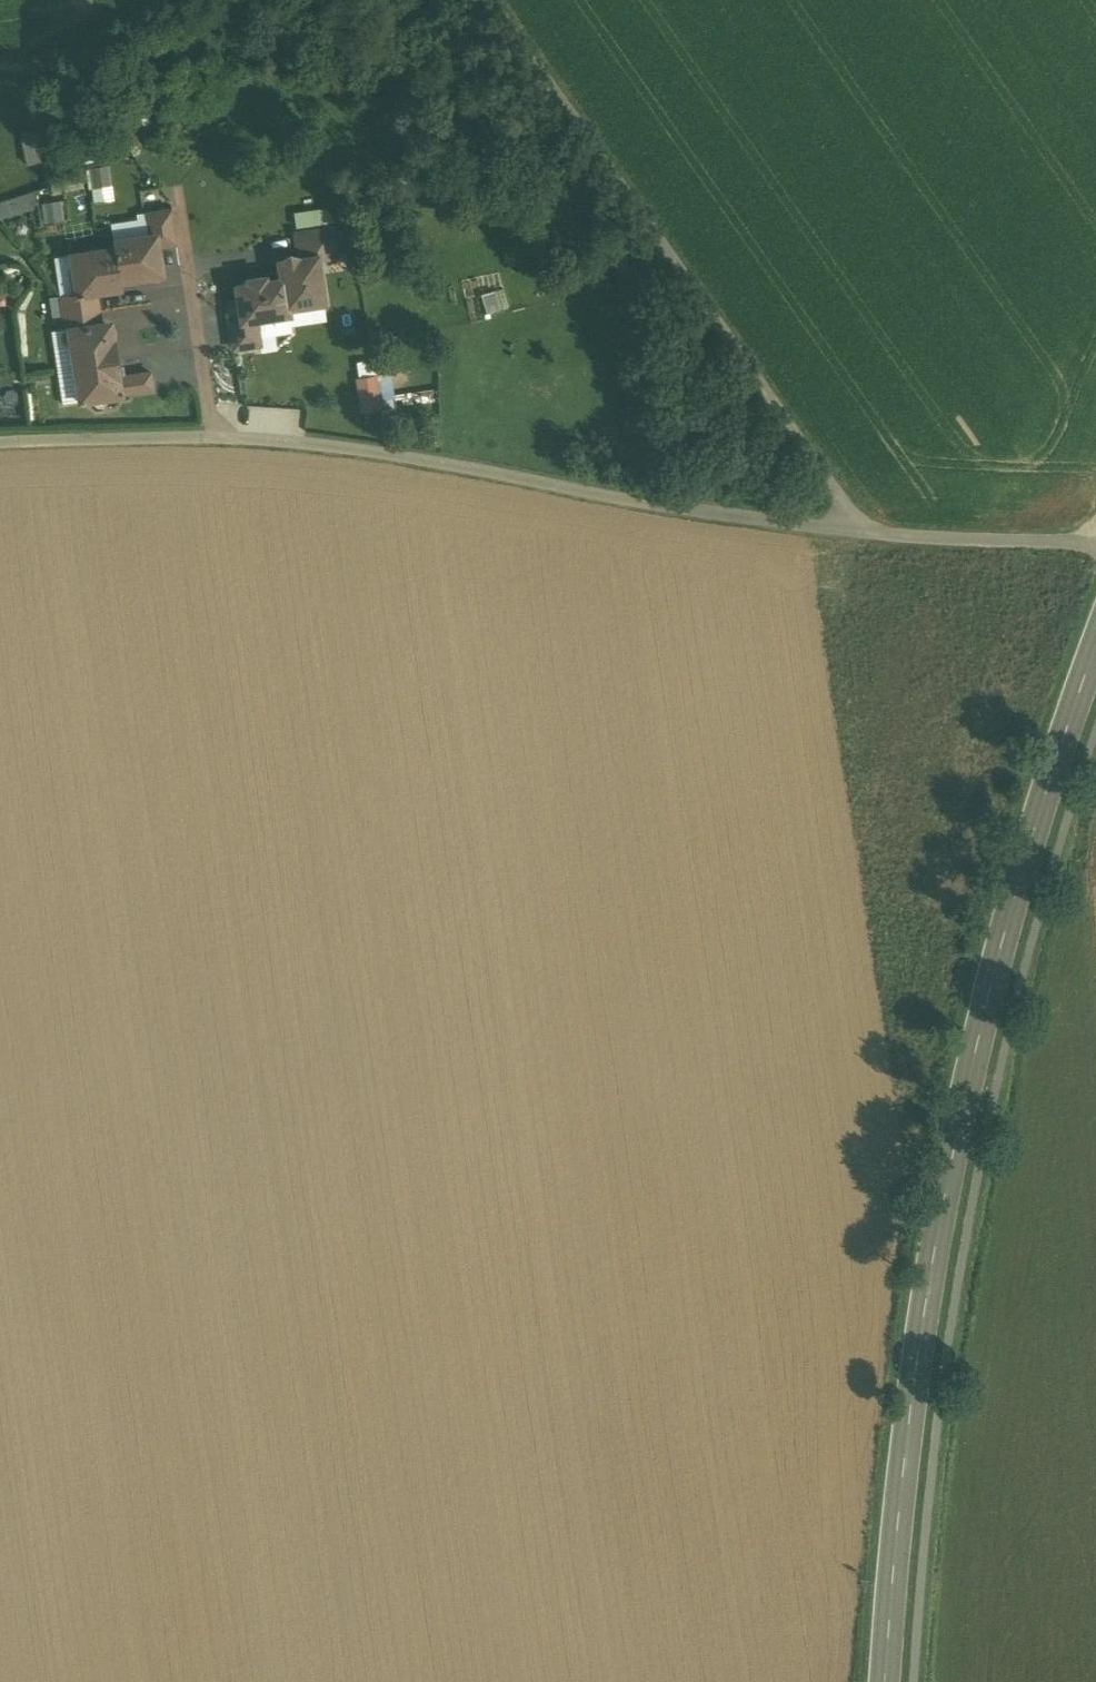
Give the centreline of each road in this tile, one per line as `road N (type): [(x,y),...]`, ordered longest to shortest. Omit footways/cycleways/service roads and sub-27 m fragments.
road 1 (track): [(1095,541),(855,531),(351,448),(215,435),(0,442)]
road 2 (tertiary): [(1095,640),(1027,848),(974,1048),(933,1254),(881,1681)]
road 3 (track): [(855,531),(483,0)]
road 4 (residential): [(215,435),(181,218)]
road 5 (track): [(0,66),(26,68),(177,0)]

